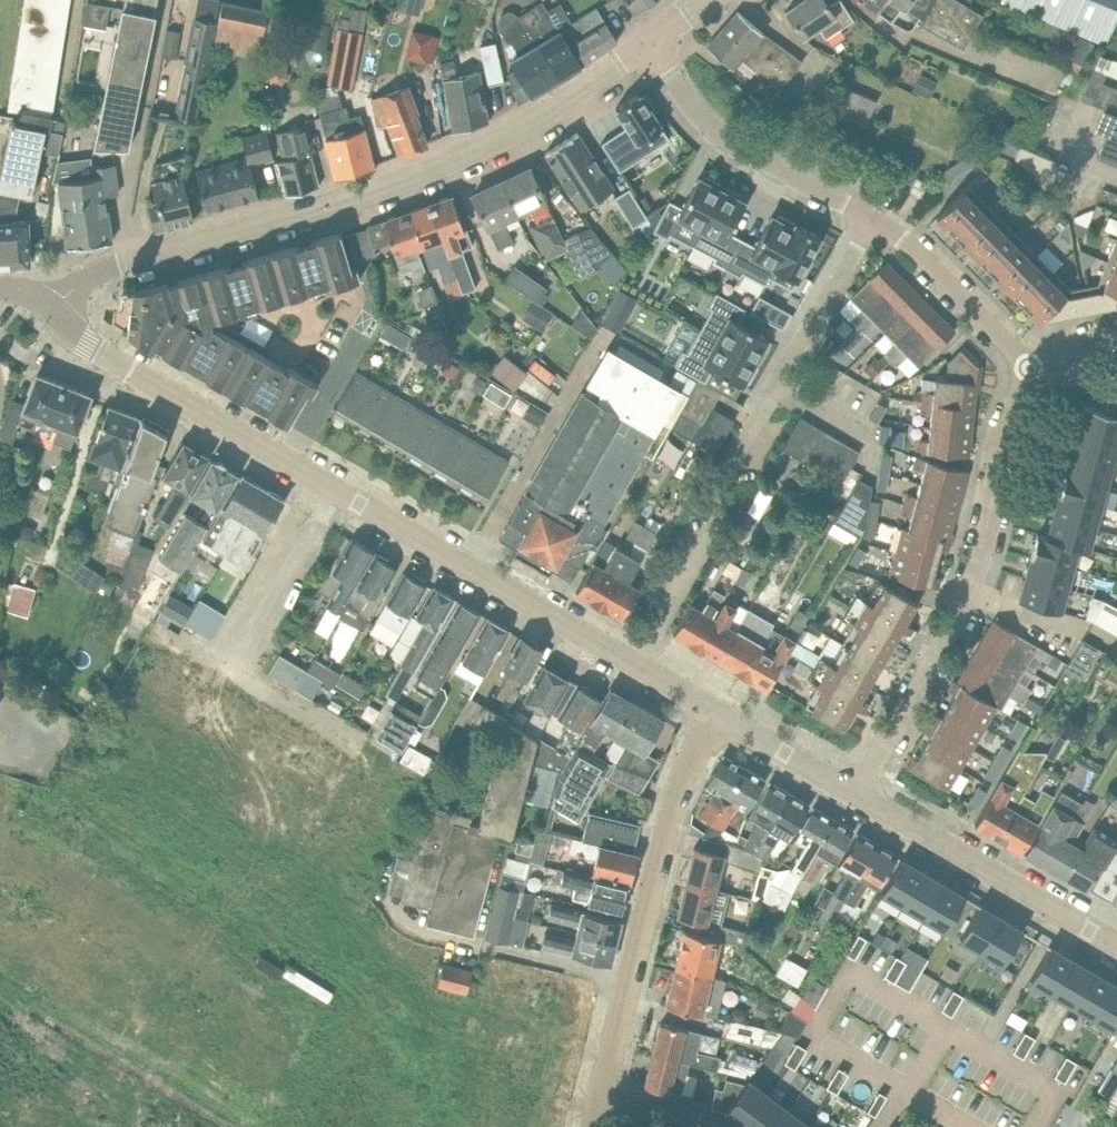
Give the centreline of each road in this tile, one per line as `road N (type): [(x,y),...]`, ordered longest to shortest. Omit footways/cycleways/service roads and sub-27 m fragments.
road 1 (residential): [(635,664),(88,345),(54,306)]
road 2 (residential): [(54,306),(107,268),(443,164),(522,129),(650,43)]
road 3 (residential): [(635,664),(714,528),(720,479),(871,219)]
road 4 (residential): [(857,793),(968,594),(1031,368)]
road 5 (residential): [(600,1099),(670,815),(716,711)]
road 6 (residential): [(1116,945),(857,793)]
road 7 (residential): [(871,219),(718,132),(650,43)]
road 8 (residential): [(1031,368),(907,243),(871,219)]
road 9 (residential): [(857,793),(716,711)]

